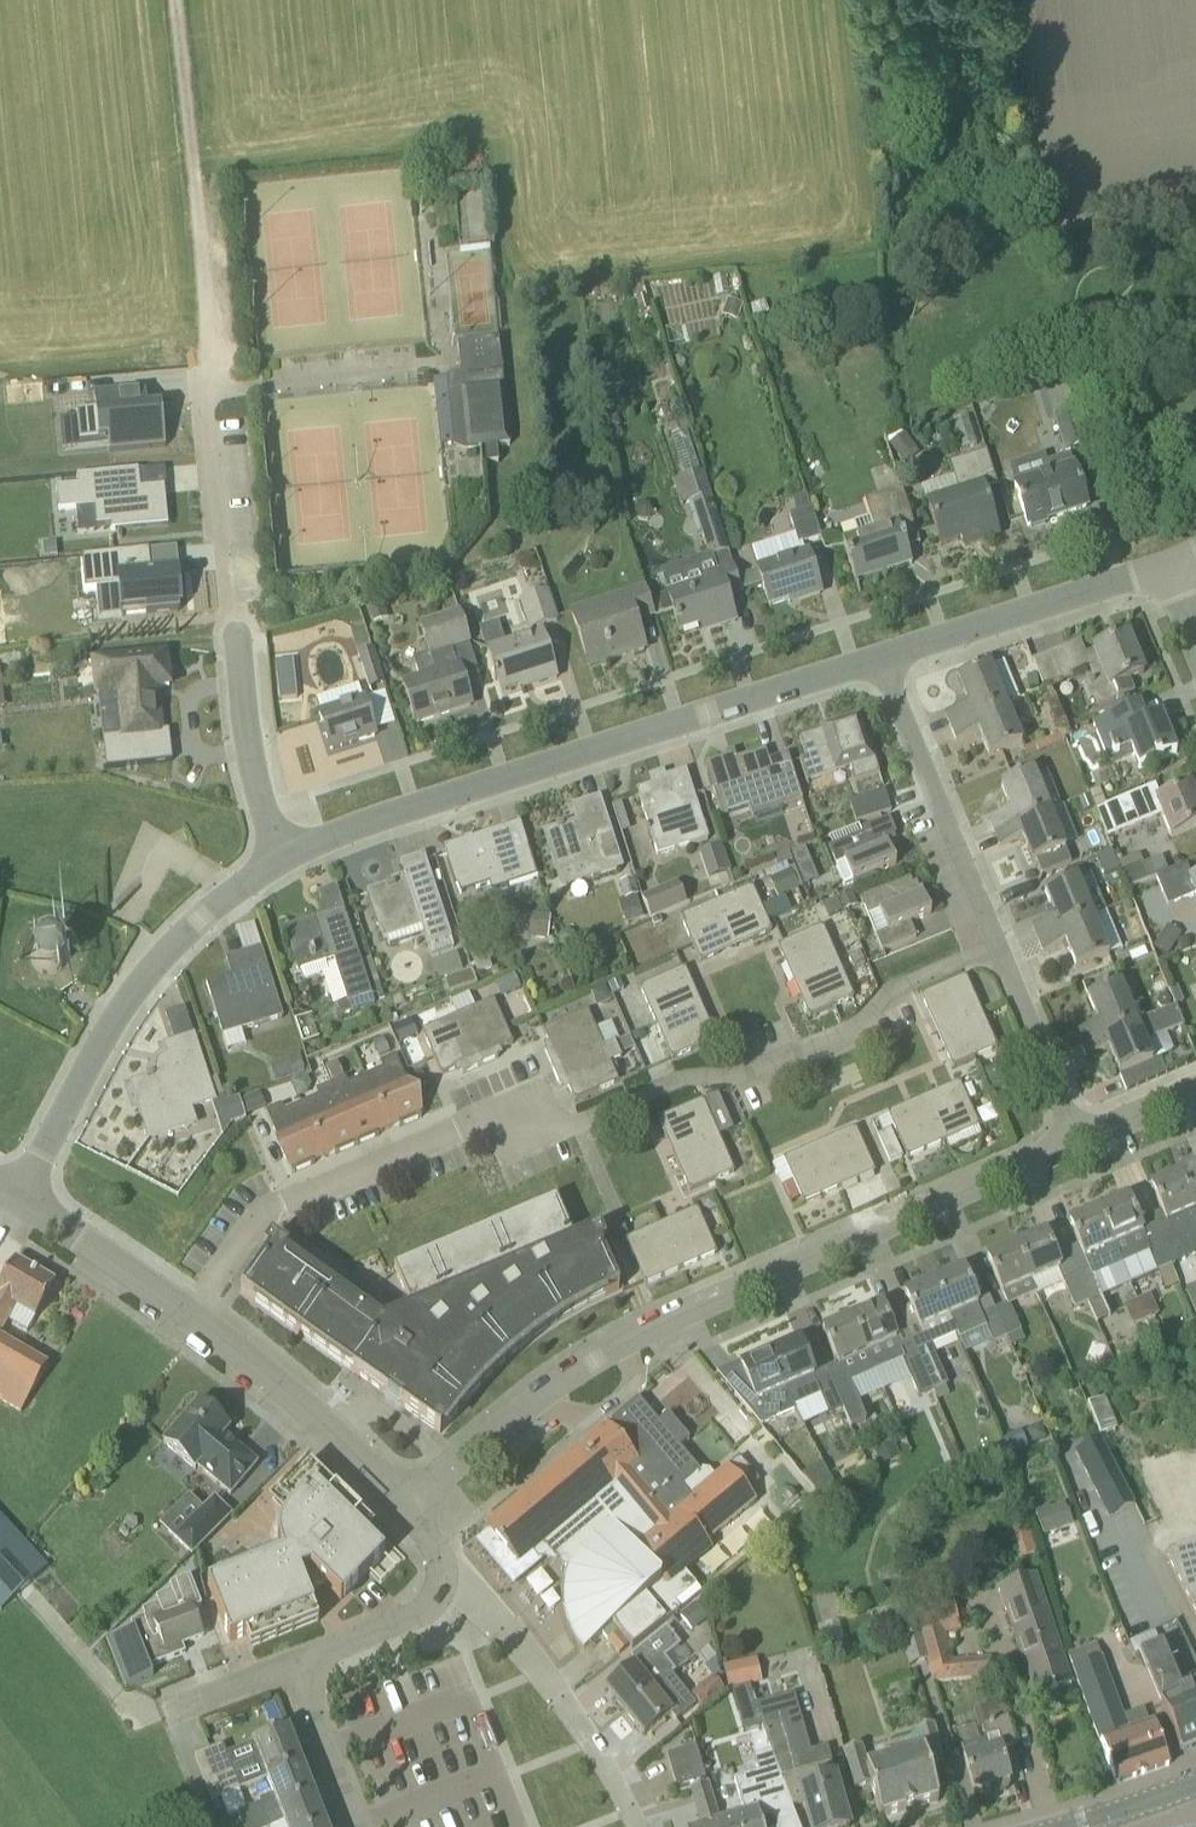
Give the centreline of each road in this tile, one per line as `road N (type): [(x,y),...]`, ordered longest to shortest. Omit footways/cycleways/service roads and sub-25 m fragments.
road 1 (residential): [(997,941),(890,991),(860,1025),(741,1077),(684,1077),(524,1140),(456,1125),(283,1197),(239,1236),(182,1325)]
road 2 (residential): [(405,1501),(533,1403),(650,1338),(1080,1139)]
road 3 (residential): [(260,867),(327,834),(880,656)]
road 4 (residential): [(260,867),(199,301)]
road 5 (residential): [(25,1202),(116,1023),(189,931),(260,867)]
road 6 (residential): [(636,1826),(585,1737),(475,1594),(442,1580)]
road 7 (residential): [(997,941),(880,656)]
road 8 (track): [(173,0),(199,301)]
road 9 (residential): [(880,656),(1167,565)]
road 10 (residential): [(405,1501),(182,1325)]
road 11 (residential): [(1080,1139),(997,941)]
road 12 (residential): [(182,1325),(25,1202)]
road 13 (residential): [(299,1664),(425,1616),(442,1580)]
road 14 (residential): [(362,1826),(299,1664)]
road 15 (residential): [(168,1711),(299,1664)]
road 16 (residential): [(1080,1139),(1195,1088)]

